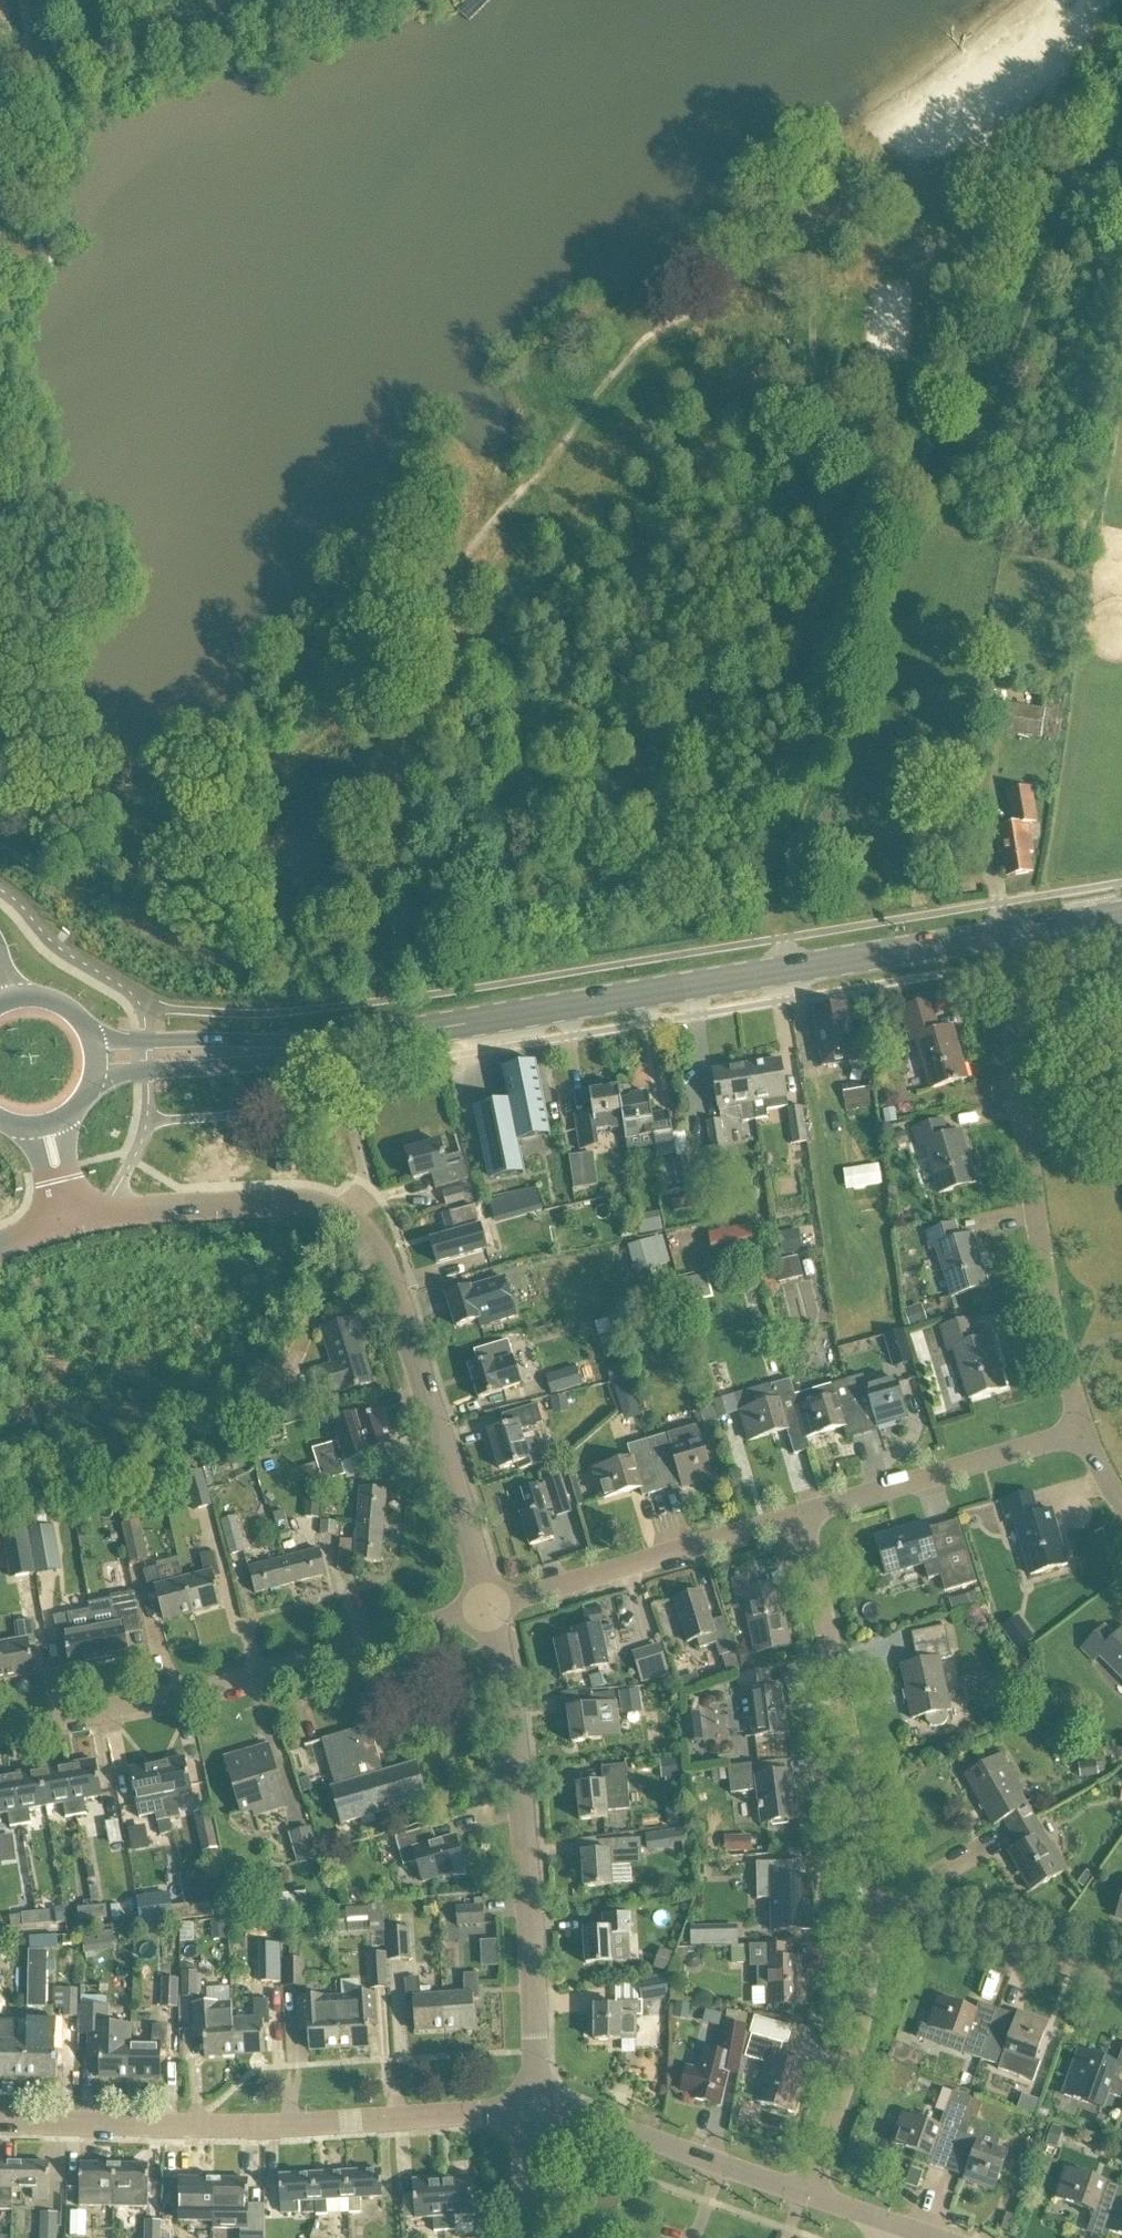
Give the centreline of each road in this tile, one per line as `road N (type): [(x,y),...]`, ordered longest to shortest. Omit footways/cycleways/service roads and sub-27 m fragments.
road 1 (primary): [(96,1062),(330,1047),(1121,918)]
road 2 (track): [(788,972),(778,890),(824,670),(870,544),(842,442),(811,381),(806,237)]
road 3 (unclassified): [(488,1610),(391,1282),(378,1249),(348,1217),(300,1200),(68,1214)]
road 4 (residential): [(0,2122),(173,2126),(535,2108)]
road 5 (residential): [(488,1610),(129,1705),(0,1726)]
road 6 (unclassified): [(535,2108),(522,1802),(488,1610)]
road 7 (residential): [(1082,1430),(1031,1197),(1009,1013)]
road 8 (residential): [(878,1914),(801,1518)]
road 9 (residential): [(488,1610),(801,1518)]
road 10 (residential): [(801,1518),(1082,1430)]
road 11 (unclassified): [(811,2193),(535,2108)]
road 12 (residential): [(811,2193),(854,2055),(878,1914)]
road 13 (residential): [(1121,1983),(980,1935),(878,1914)]
road 14 (primary): [(96,1062),(89,1033),(70,1010),(43,998),(0,1003)]
road 15 (unclassified): [(525,2237),(535,2108)]

